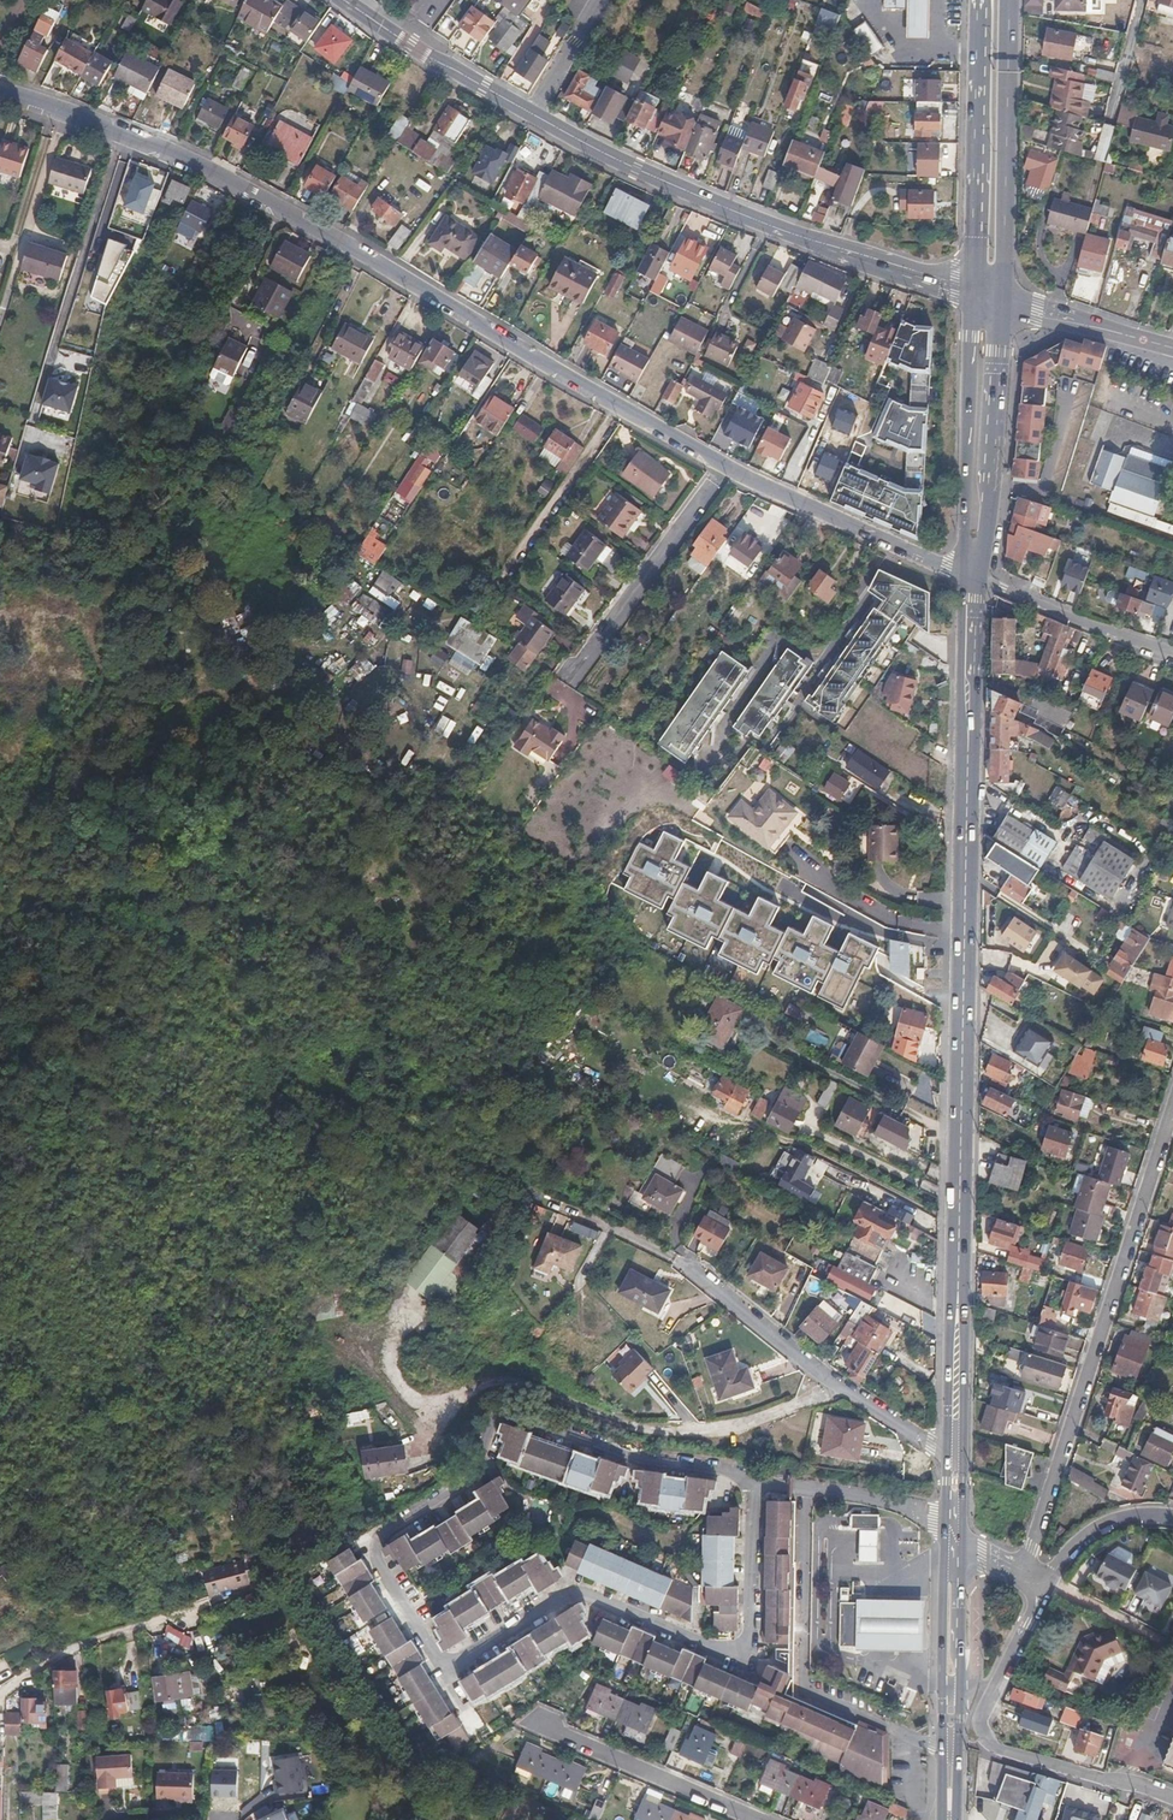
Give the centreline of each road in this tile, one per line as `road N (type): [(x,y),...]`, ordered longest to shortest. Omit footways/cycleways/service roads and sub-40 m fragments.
road 1 (residential): [(974,577),(726,464),(169,149),(0,89)]
road 2 (primary): [(974,577),(956,1455)]
road 3 (residential): [(755,1483),(658,1462),(523,1418),(499,1419),(467,1479),(375,1544),(444,1671)]
road 4 (track): [(844,1386),(741,1425),(671,1431),(641,1430),(528,1387),(422,1403),(397,1381),(390,1362),(412,1301)]
road 5 (residential): [(444,1671),(577,1594),(725,1653),(749,1648),(755,1483)]
road 6 (residential): [(1172,1111),(1026,1578)]
road 7 (secondary): [(535,115),(674,186),(984,299)]
road 8 (residential): [(1044,1583),(981,1718),(986,1739),(997,1749),(1172,1798)]
road 9 (residential): [(952,1750),(803,1692),(805,1488)]
road 10 (residential): [(956,1455),(797,1356),(686,1265)]
road 11 (primary): [(984,299),(1006,263),(1012,0)]
road 12 (primary): [(980,0),(976,257),(984,299)]
road 13 (primary): [(984,299),(974,577)]
road 14 (residential): [(547,1728),(759,1819)]
road 15 (residential): [(207,1605),(49,1664),(0,1700)]
road 16 (secondary): [(344,0),(535,115)]
road 17 (residential): [(1172,651),(974,577)]
road 18 (primary): [(953,1546),(952,1750)]
road 19 (residential): [(1172,348),(984,299)]
road 20 (residential): [(953,1522),(805,1488)]
road 21 (residential): [(1172,1516),(1105,1525),(1044,1583)]
road 22 (residential): [(535,115),(601,0)]
road 23 (residential): [(1044,1583),(1161,1643)]

